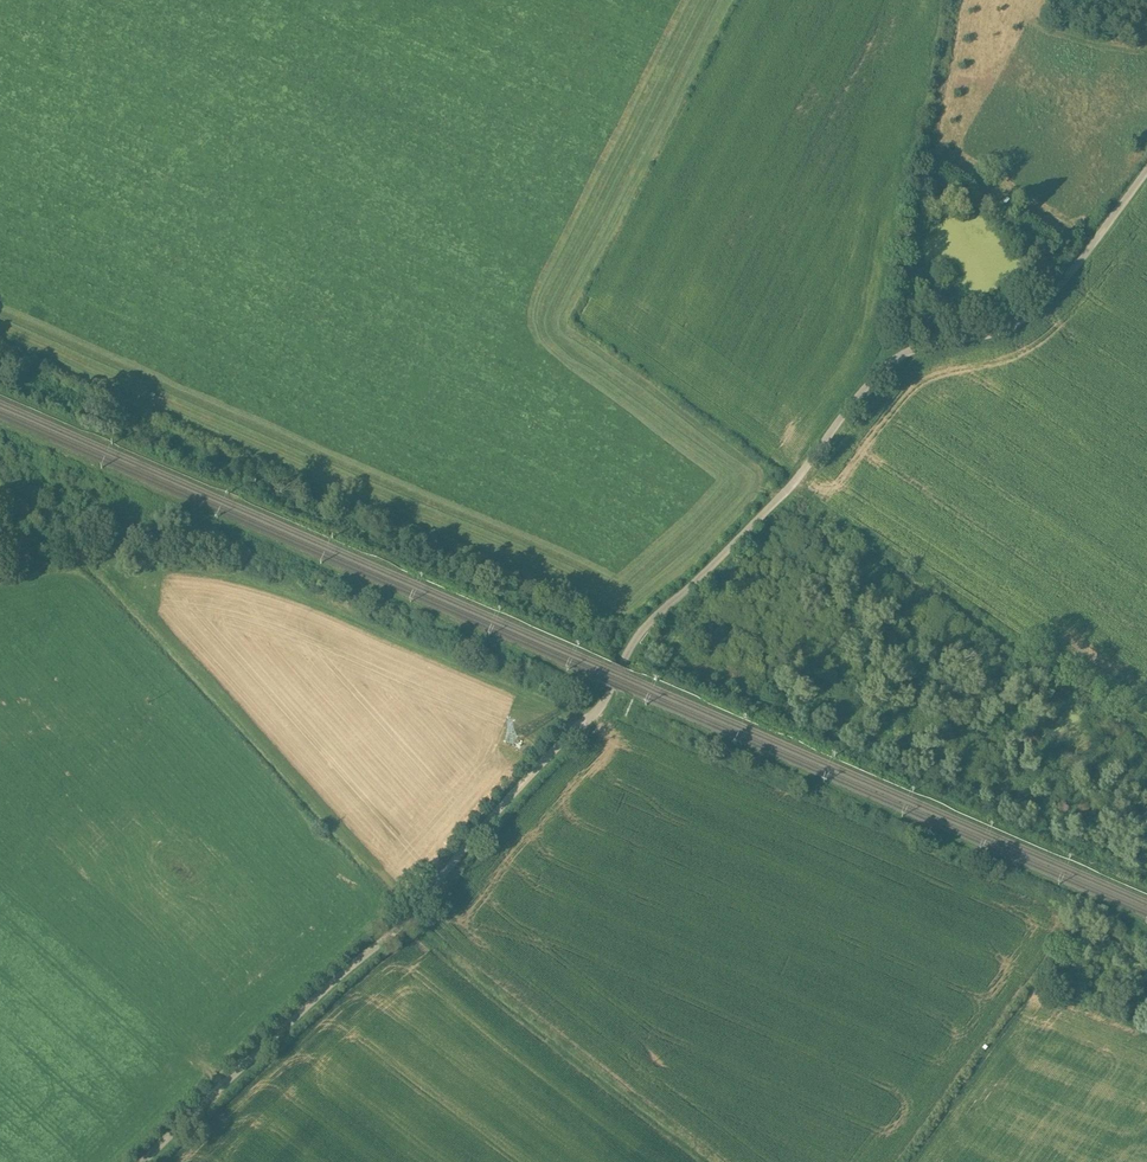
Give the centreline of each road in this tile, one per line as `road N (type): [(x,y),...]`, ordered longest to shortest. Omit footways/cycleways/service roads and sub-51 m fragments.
road 1 (unclassified): [(144,1161),(415,913),(542,760),(603,704),(656,617),(802,476),(865,389),(923,350),(1023,323),(1146,172)]

